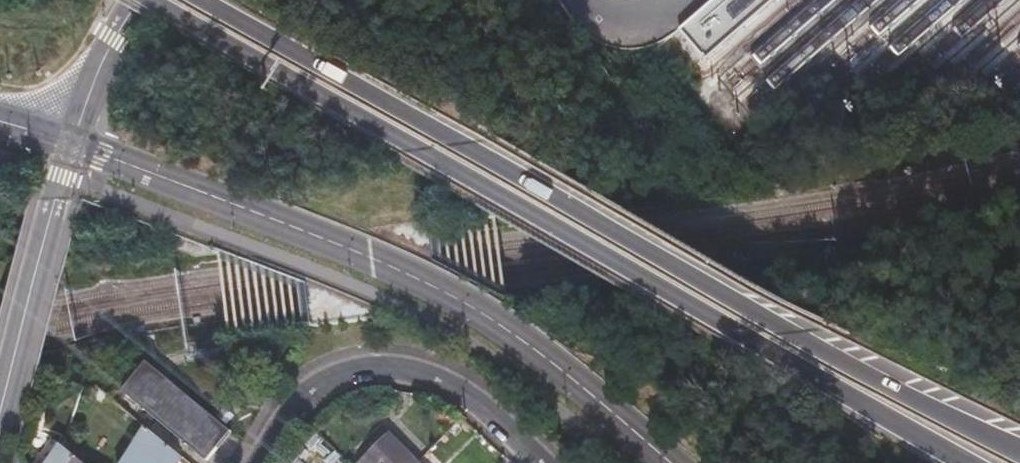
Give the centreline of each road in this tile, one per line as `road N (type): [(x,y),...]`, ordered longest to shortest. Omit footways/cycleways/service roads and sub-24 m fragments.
road 1 (motorway): [(151,0),(966,462)]
road 2 (motorway): [(1019,449),(790,332),(200,0)]
road 3 (tertiary): [(137,0),(103,57),(71,141),(0,429)]
road 4 (residential): [(544,462),(463,392),(377,369),(339,375),(303,396),(259,462)]

